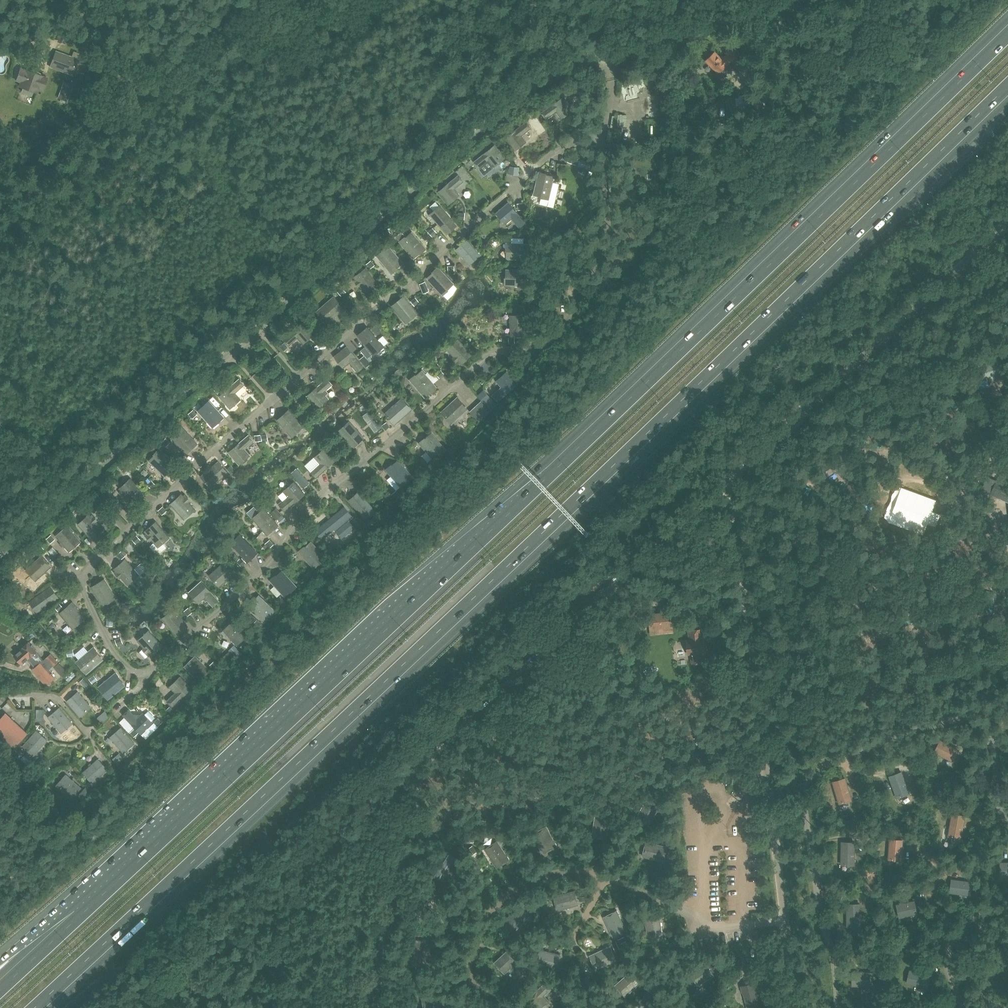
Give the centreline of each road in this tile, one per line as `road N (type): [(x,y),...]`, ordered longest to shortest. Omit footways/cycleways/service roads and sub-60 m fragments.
road 1 (motorway): [(1007,33),(34,953)]
road 2 (motorway): [(39,1007),(1007,87)]
road 3 (unclassified): [(0,559),(532,87),(607,52),(796,3)]
road 4 (unclassified): [(371,1007),(428,760),(735,472)]
road 5 (unclassified): [(795,1007),(735,472)]
road 6 (unclassified): [(735,472),(1007,220)]

